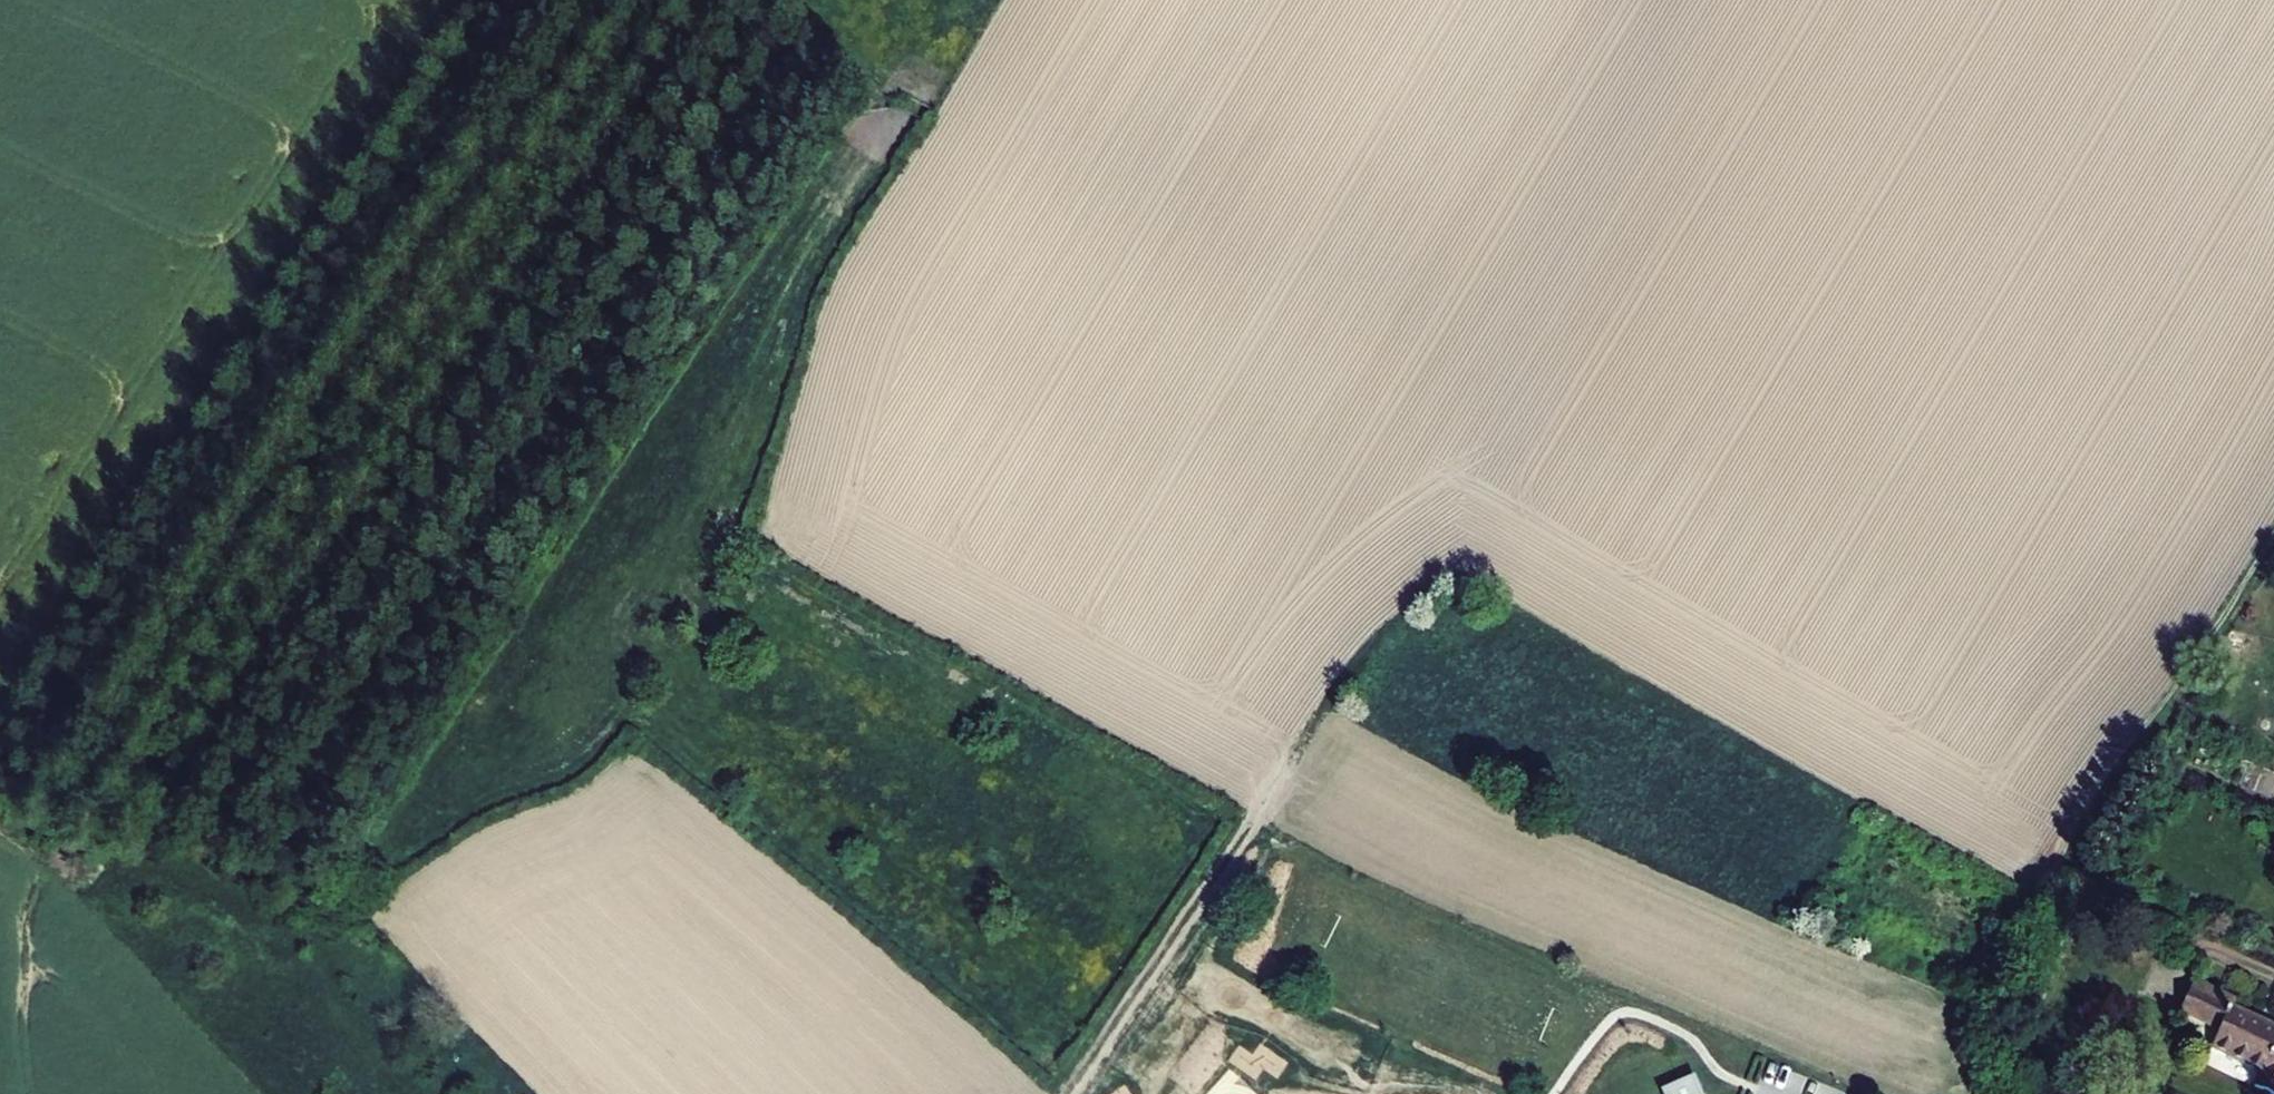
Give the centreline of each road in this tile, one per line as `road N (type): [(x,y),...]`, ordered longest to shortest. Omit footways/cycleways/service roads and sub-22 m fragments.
road 1 (track): [(1065,1093),(1381,633)]

